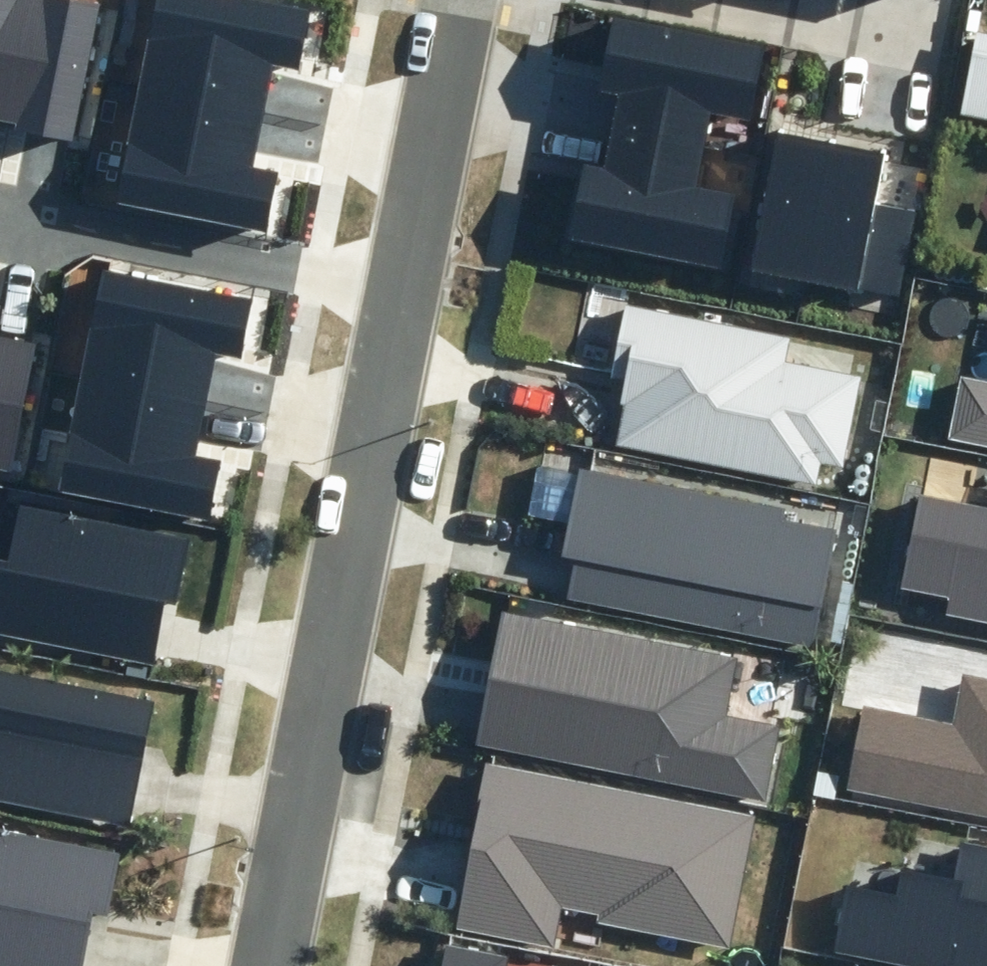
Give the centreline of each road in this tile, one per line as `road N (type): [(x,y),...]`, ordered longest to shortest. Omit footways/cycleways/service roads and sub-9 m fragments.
road 1 (residential): [(462,0),(270,965)]

